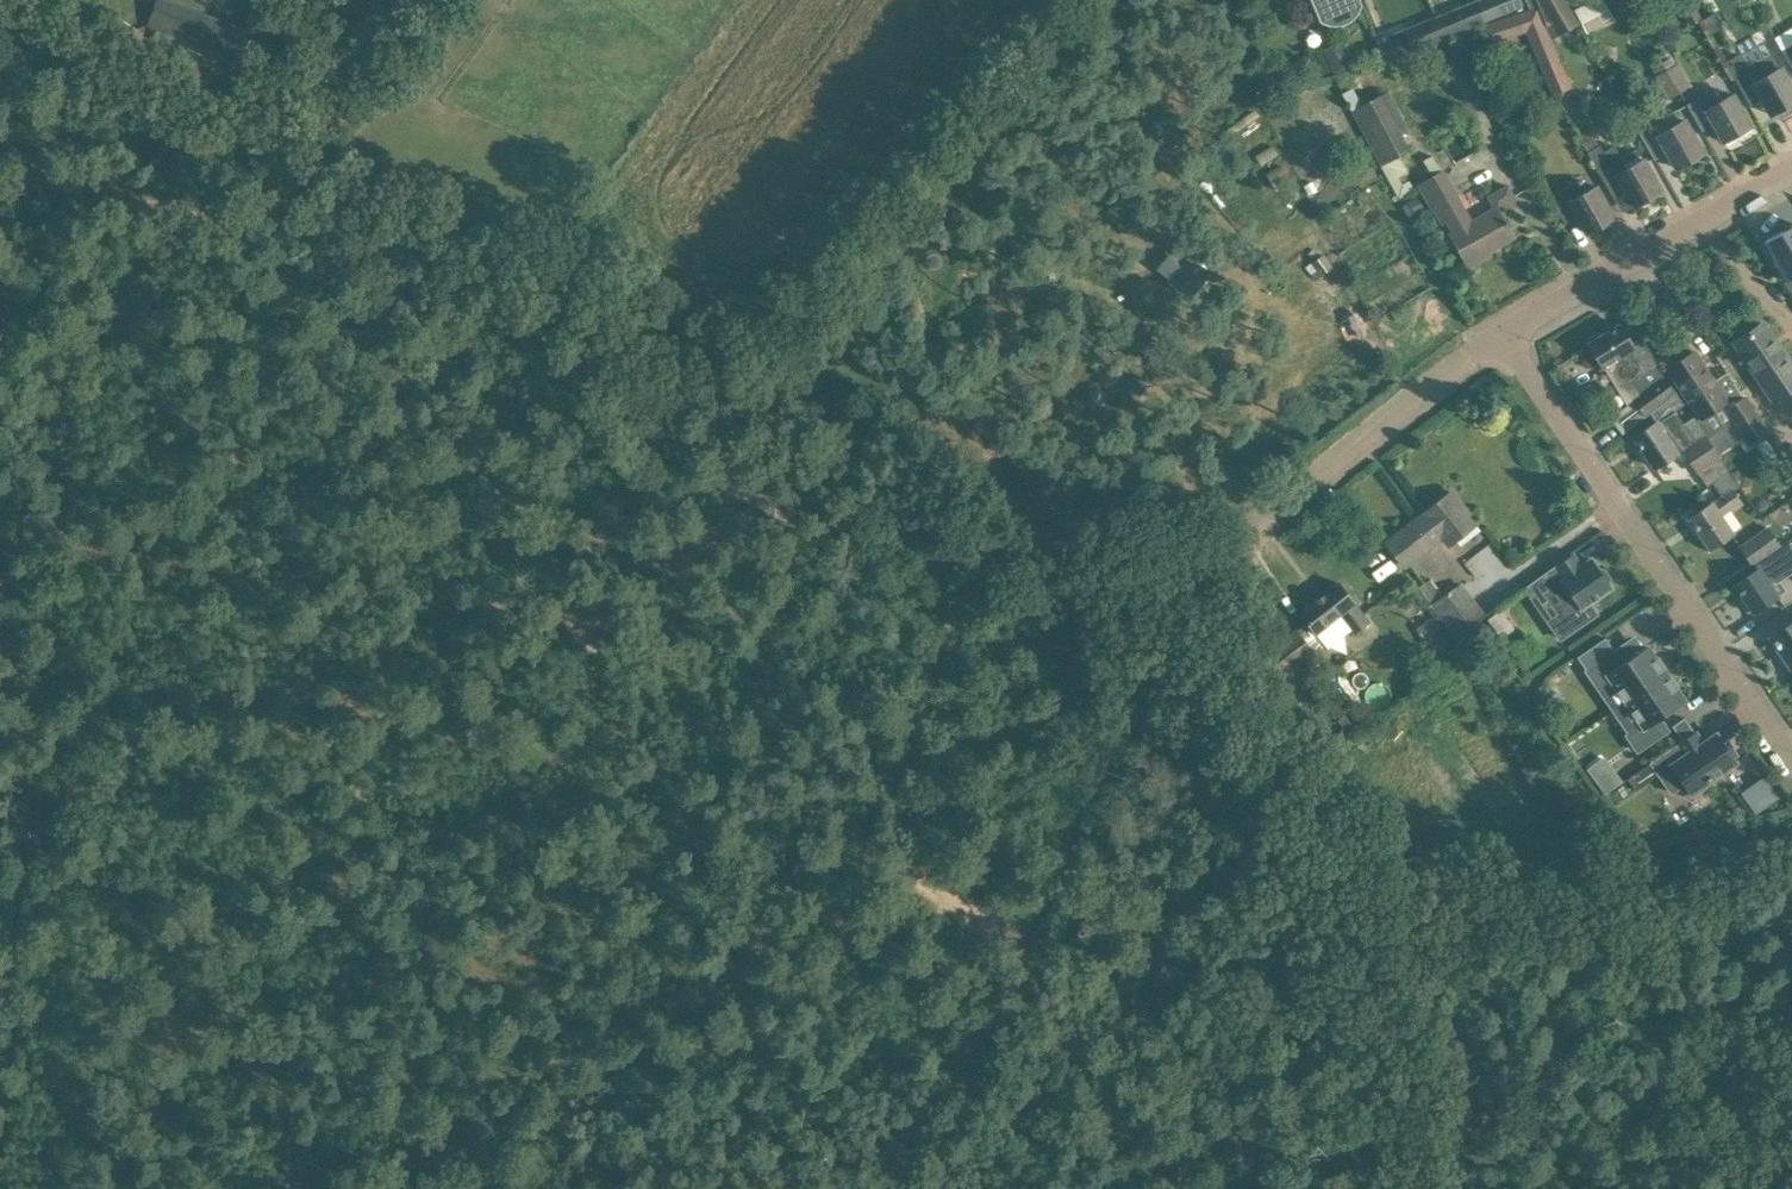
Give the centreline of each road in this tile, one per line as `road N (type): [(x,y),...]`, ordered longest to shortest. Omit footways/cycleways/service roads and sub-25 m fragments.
road 1 (track): [(6,1188),(86,205),(74,175)]
road 2 (residential): [(1791,756),(1499,335)]
road 3 (residential): [(1232,539),(1432,377),(1499,335)]
road 4 (residential): [(1499,335),(1791,171)]

